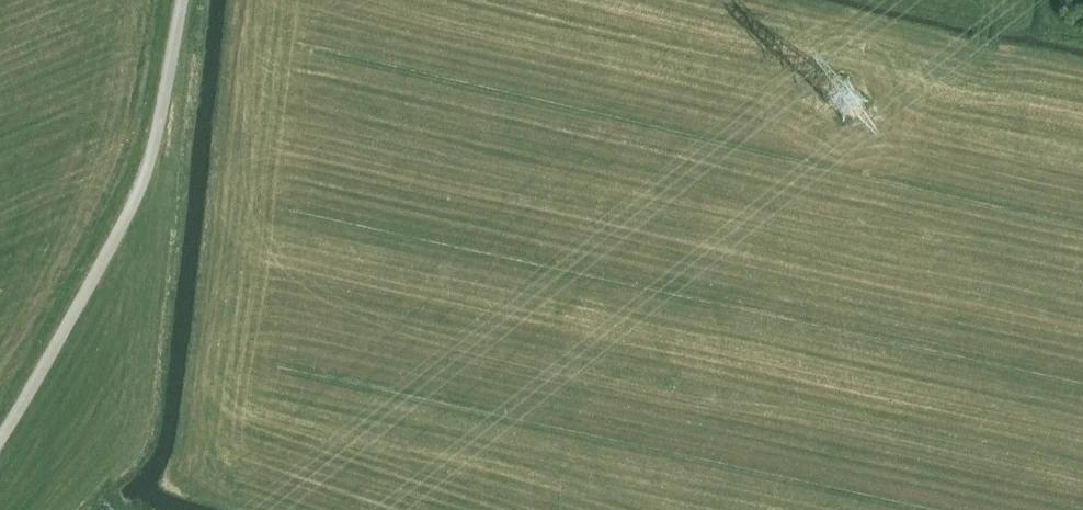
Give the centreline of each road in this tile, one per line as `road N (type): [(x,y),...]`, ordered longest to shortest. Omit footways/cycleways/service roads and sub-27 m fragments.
road 1 (unclassified): [(0,441),(135,202),(183,0)]

